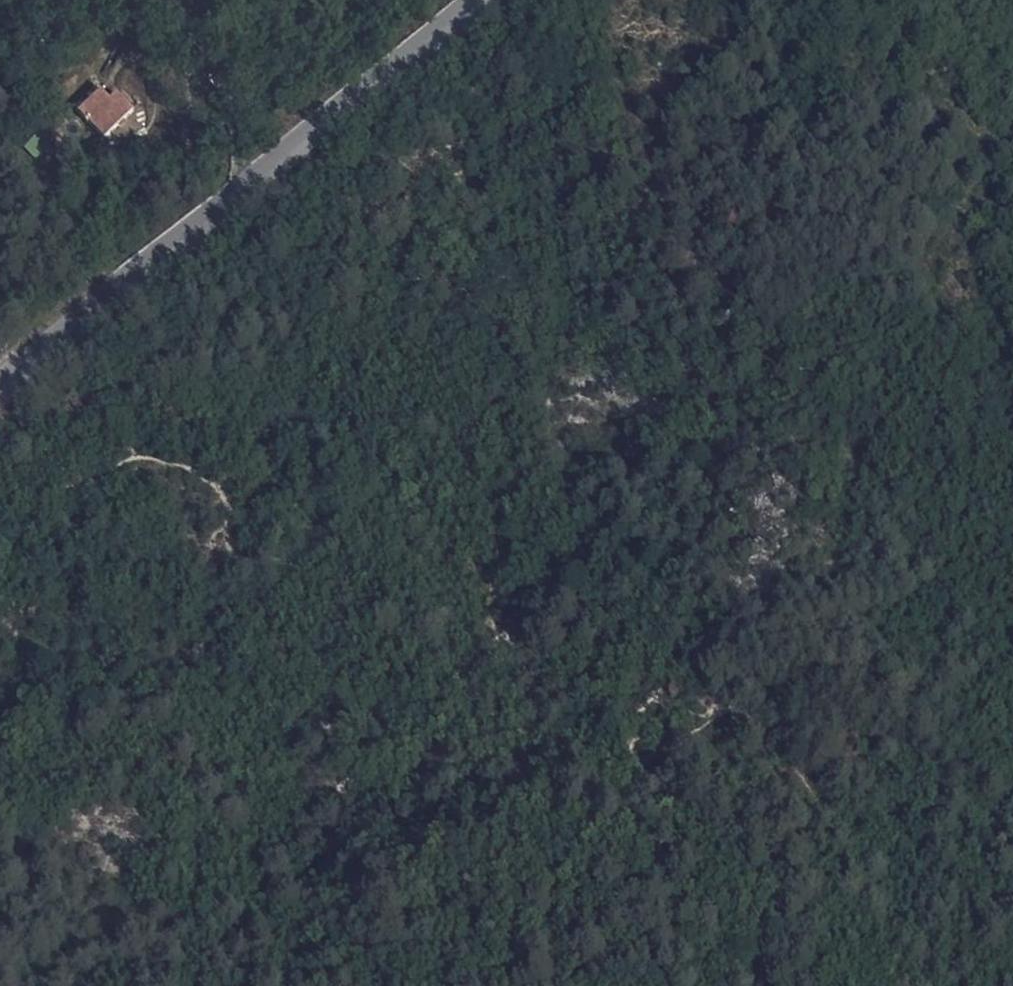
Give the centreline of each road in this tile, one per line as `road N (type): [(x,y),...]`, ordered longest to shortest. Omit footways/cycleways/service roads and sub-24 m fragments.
road 1 (secondary): [(480,0),(0,386)]

